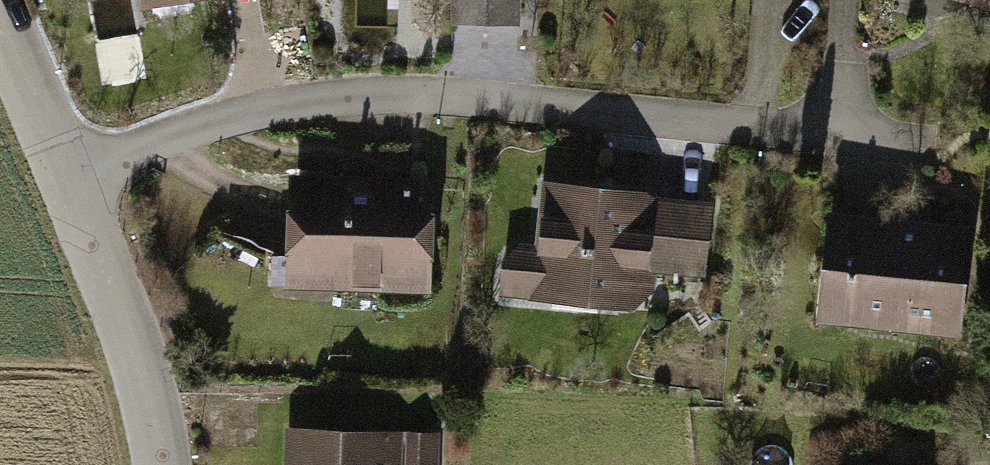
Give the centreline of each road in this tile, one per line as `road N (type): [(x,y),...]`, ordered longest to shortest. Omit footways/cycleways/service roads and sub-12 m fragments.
road 1 (residential): [(67,179),(248,113),(358,97),(470,96),(835,137)]
road 2 (residential): [(164,464),(133,333),(67,179)]
road 3 (residential): [(67,179),(0,38)]

